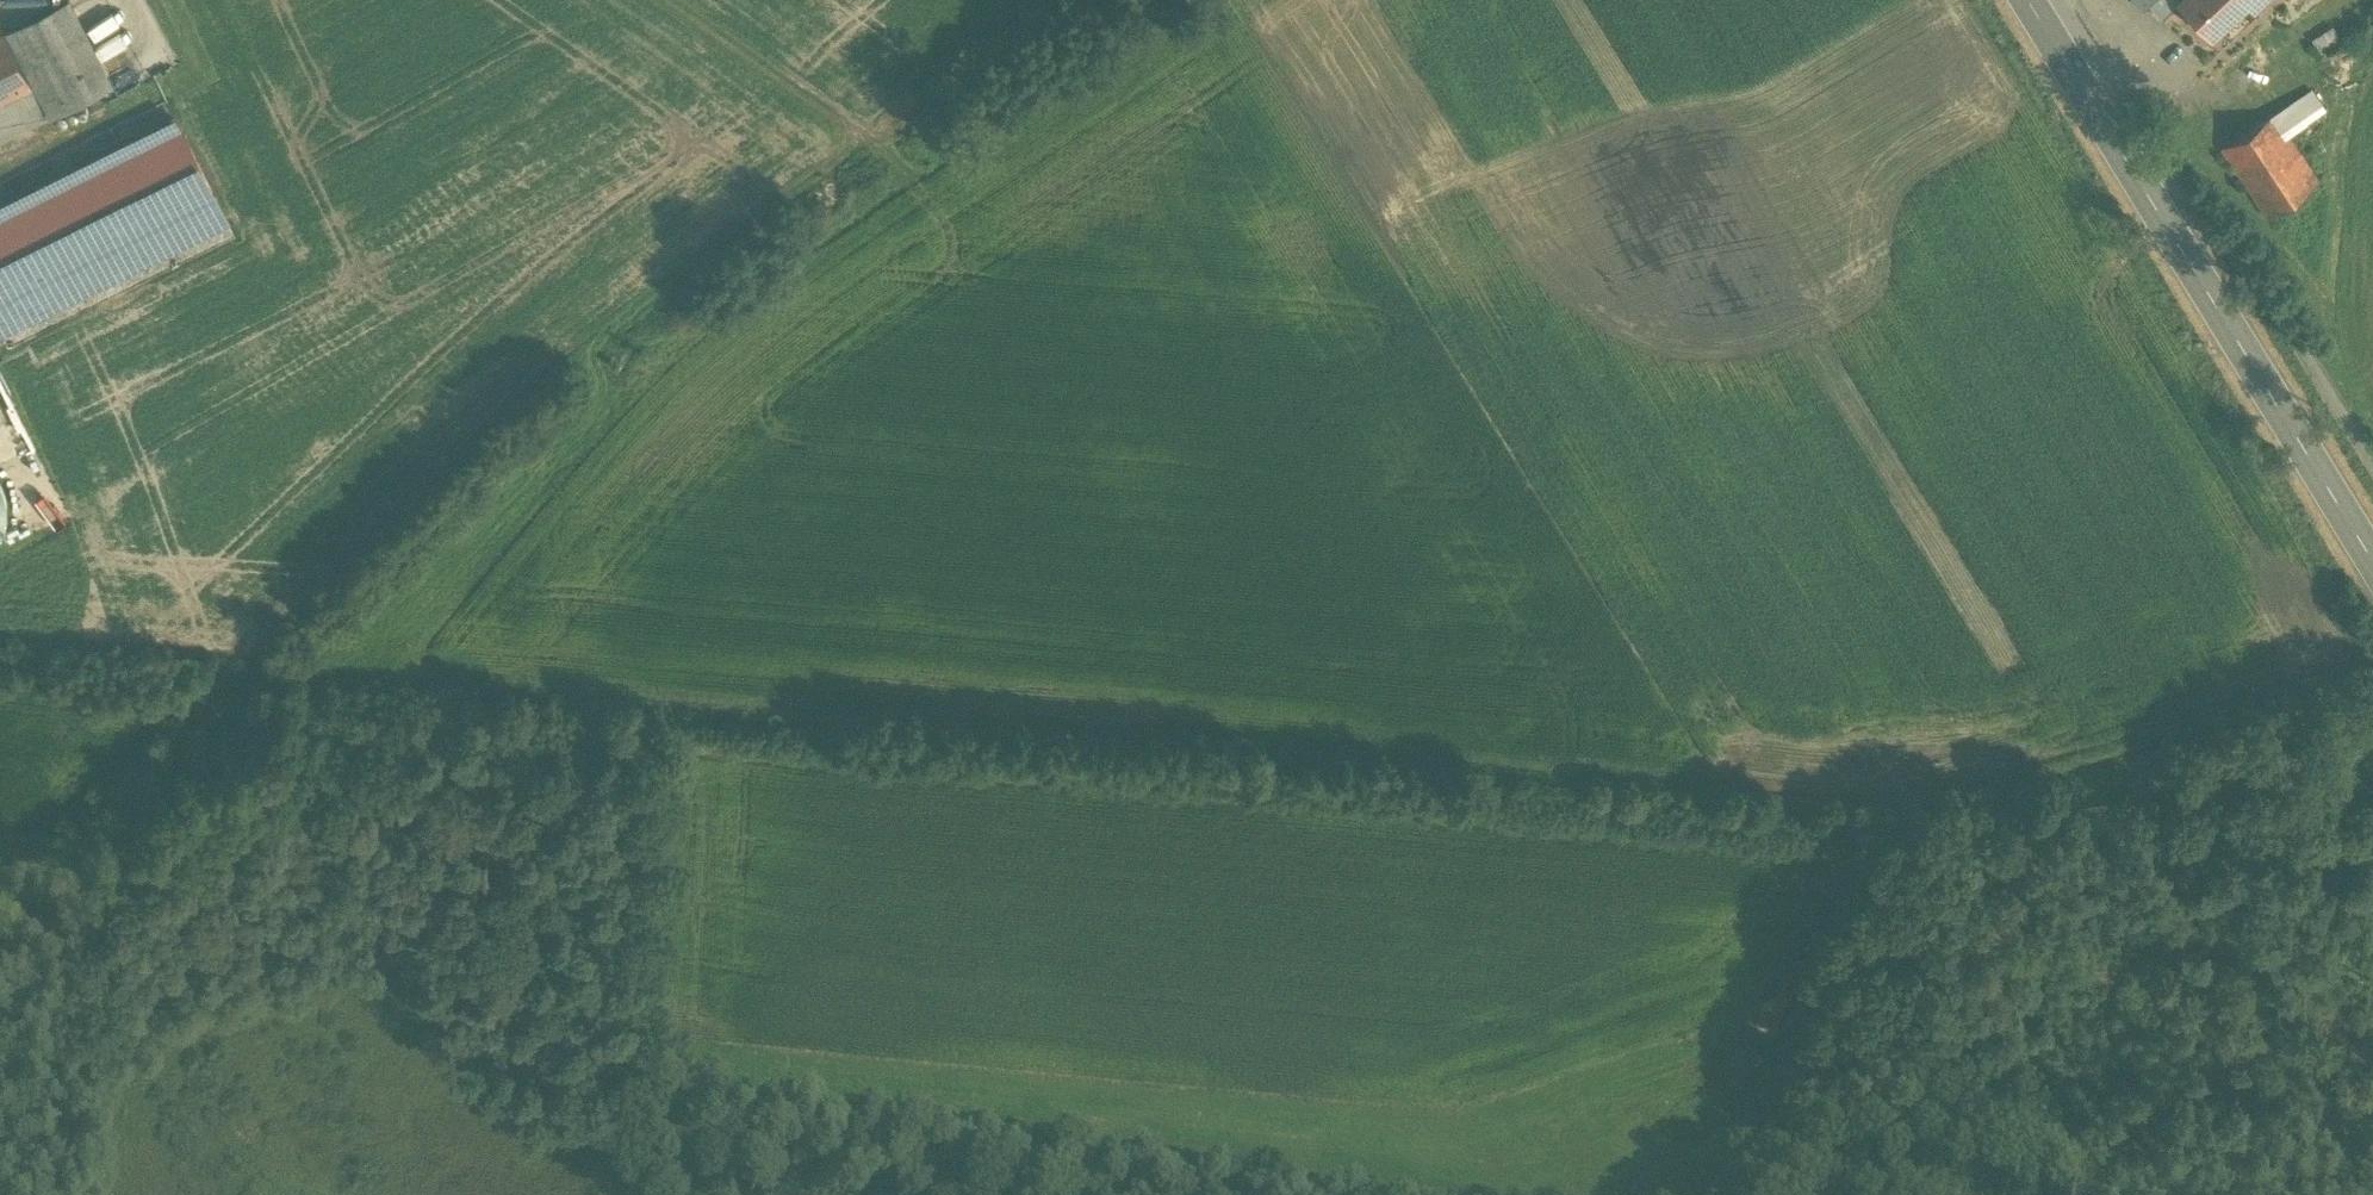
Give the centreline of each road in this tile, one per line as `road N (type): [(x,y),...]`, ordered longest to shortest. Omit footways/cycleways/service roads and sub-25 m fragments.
road 1 (primary): [(2372,543),(2038,0)]
road 2 (track): [(1774,1194),(1876,923)]

